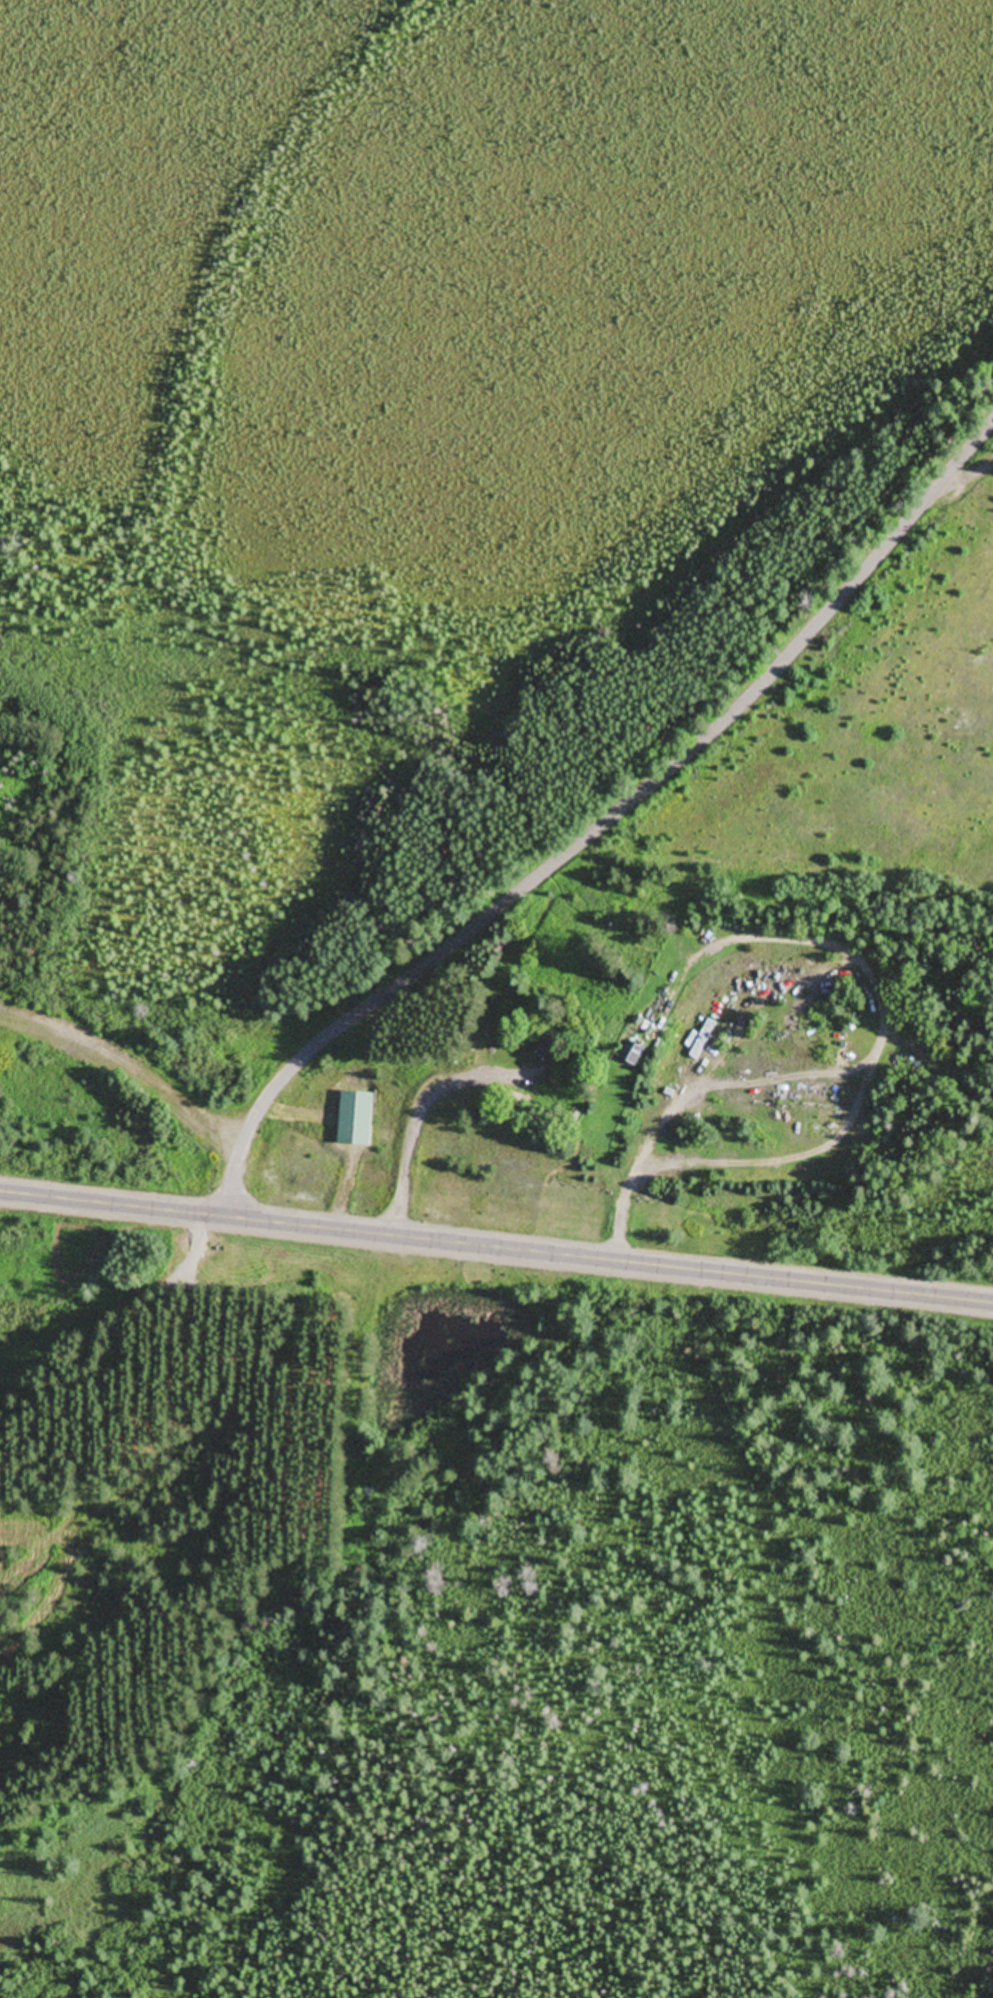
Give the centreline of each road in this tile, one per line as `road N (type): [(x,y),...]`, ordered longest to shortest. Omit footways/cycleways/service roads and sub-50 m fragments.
road 1 (residential): [(992,422),(762,678),(556,856),(528,925),(413,1047),(406,1149),(386,1237)]
road 2 (secondary): [(0,1193),(992,1304)]
road 3 (residential): [(302,1057),(556,856)]
road 4 (residential): [(219,1219),(254,1124),(302,1057)]

